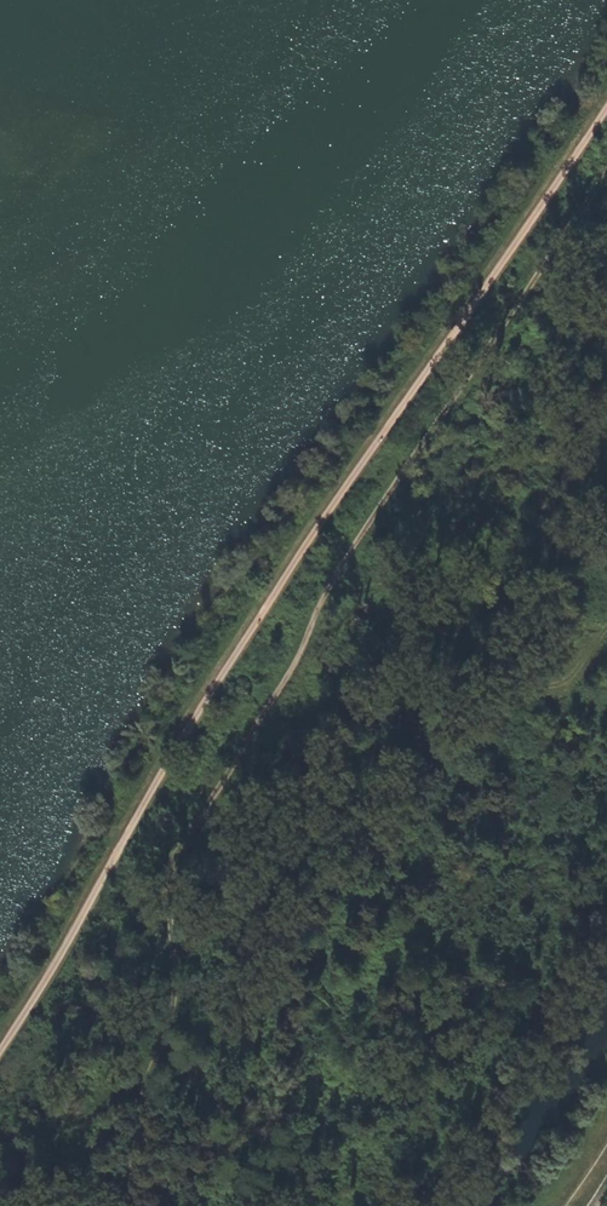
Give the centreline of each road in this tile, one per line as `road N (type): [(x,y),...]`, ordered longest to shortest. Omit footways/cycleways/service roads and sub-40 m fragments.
road 1 (track): [(93,1205),(123,1167),(178,993),(178,857),(329,597),(606,174)]
road 2 (track): [(606,112),(279,585),(0,1051)]

